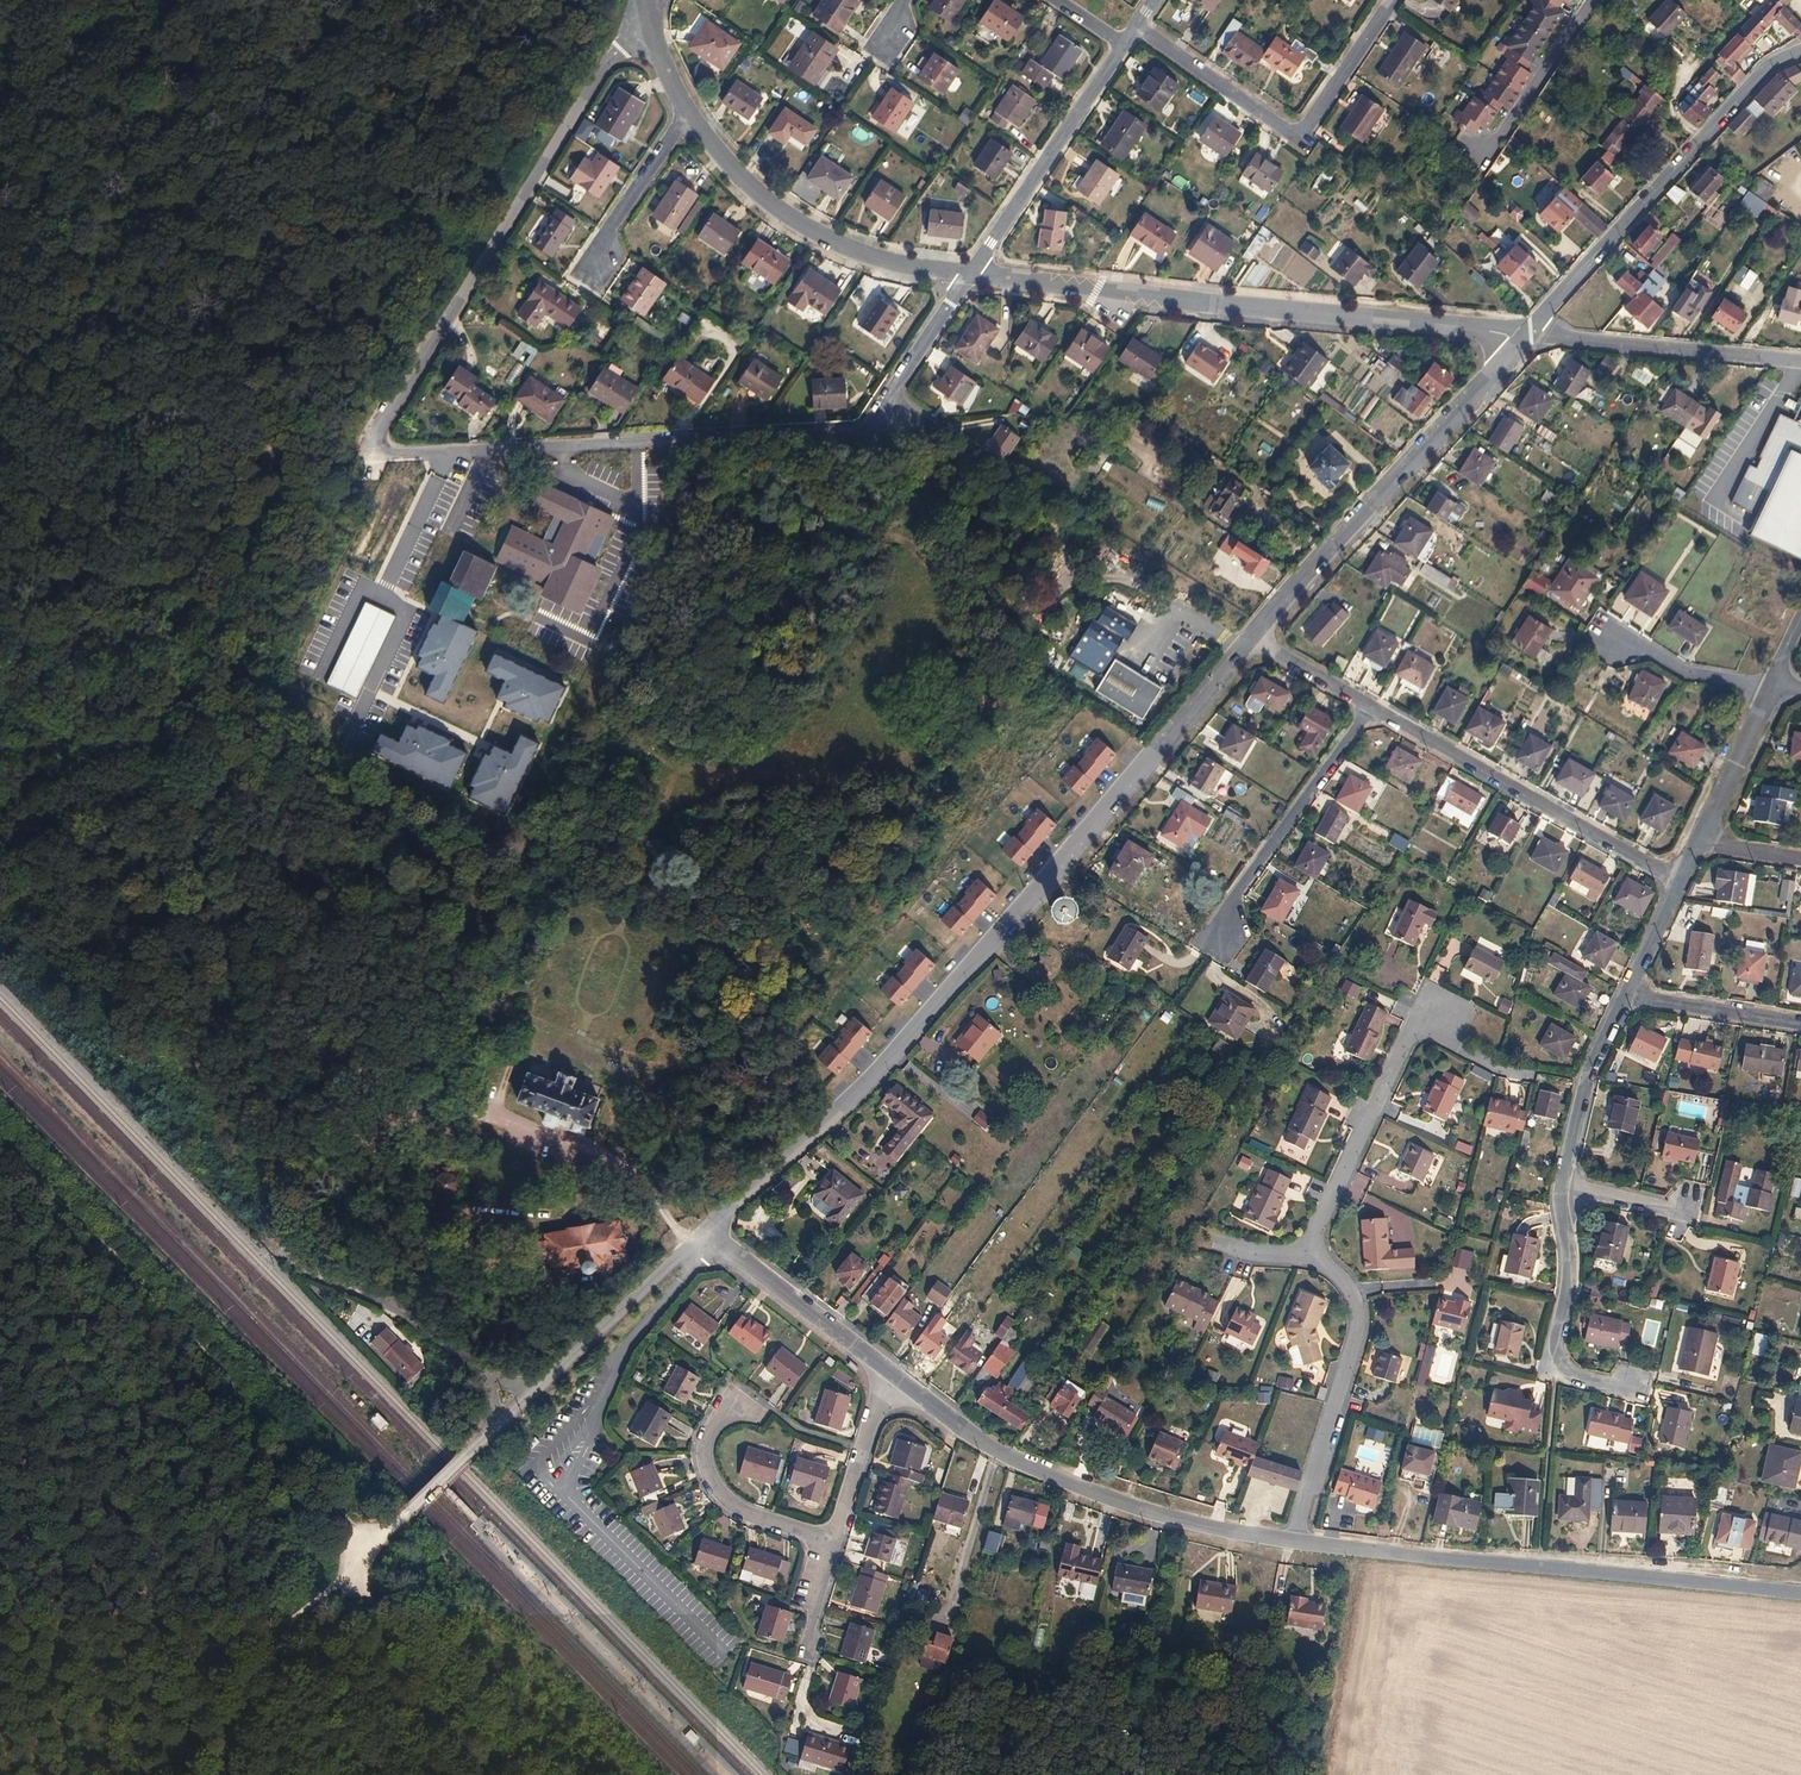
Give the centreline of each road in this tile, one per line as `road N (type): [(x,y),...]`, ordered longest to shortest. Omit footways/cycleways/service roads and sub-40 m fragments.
road 1 (residential): [(860,433),(380,455),(369,447),(370,431),(642,6)]
road 2 (residential): [(1253,642),(883,1068),(707,1234)]
road 3 (residential): [(1297,1541),(1359,1319),(1354,1292),(1311,1246),(1419,1011),(1439,1021)]
road 4 (residential): [(1529,334),(969,275)]
road 5 (residential): [(1297,1541),(1800,1593)]
road 6 (residential): [(707,1234),(361,1560)]
road 7 (residential): [(889,1373),(996,1452),(1159,1516),(1297,1541)]
road 8 (track): [(317,1242),(254,1223),(0,951)]
road 9 (residential): [(1529,334),(1253,642)]
road 10 (residential): [(1800,52),(1770,66),(1529,334)]
road 11 (residential): [(1136,28),(1297,137),(1391,0)]
road 12 (residential): [(1370,710),(1679,877)]
road 13 (residential): [(682,115),(723,171),(793,229),(879,265),(969,275)]
road 14 (track): [(0,1701),(155,1654),(266,1633),(305,1614)]
road 15 (residential): [(889,1373),(805,1657)]
road 16 (residential): [(969,275),(1125,46)]
road 17 (residential): [(1370,710),(1232,898),(1216,937)]
road 18 (residential): [(1800,362),(1529,334)]
road 19 (residential): [(1635,1390),(1556,1373),(1569,1279),(1561,1186)]
road 20 (track): [(361,1560),(282,1639),(215,1774)]
road 21 (track): [(317,1242),(337,1272),(502,1388)]
road 22 (residential): [(1592,0),(1482,161),(1461,145)]
road 23 (residential): [(716,1244),(889,1373)]
road 24 (residential): [(1561,1186),(1584,1082),(1624,997)]
road 25 (residential): [(969,275),(860,433)]
road 26 (residential): [(590,275),(588,255),(682,115)]
road 27 (residential): [(1604,636),(1687,674),(1777,689)]
road 28 (residential): [(1624,997),(1800,1024)]
road 29 (residential): [(1696,845),(1777,689)]
road 30 (residential): [(609,1377),(716,1244)]
road 31 (residential): [(1253,642),(1370,710)]
road 32 (residential): [(1624,997),(1679,877)]
road 33 (unclassified): [(1688,1201),(1669,1210),(1561,1186)]

